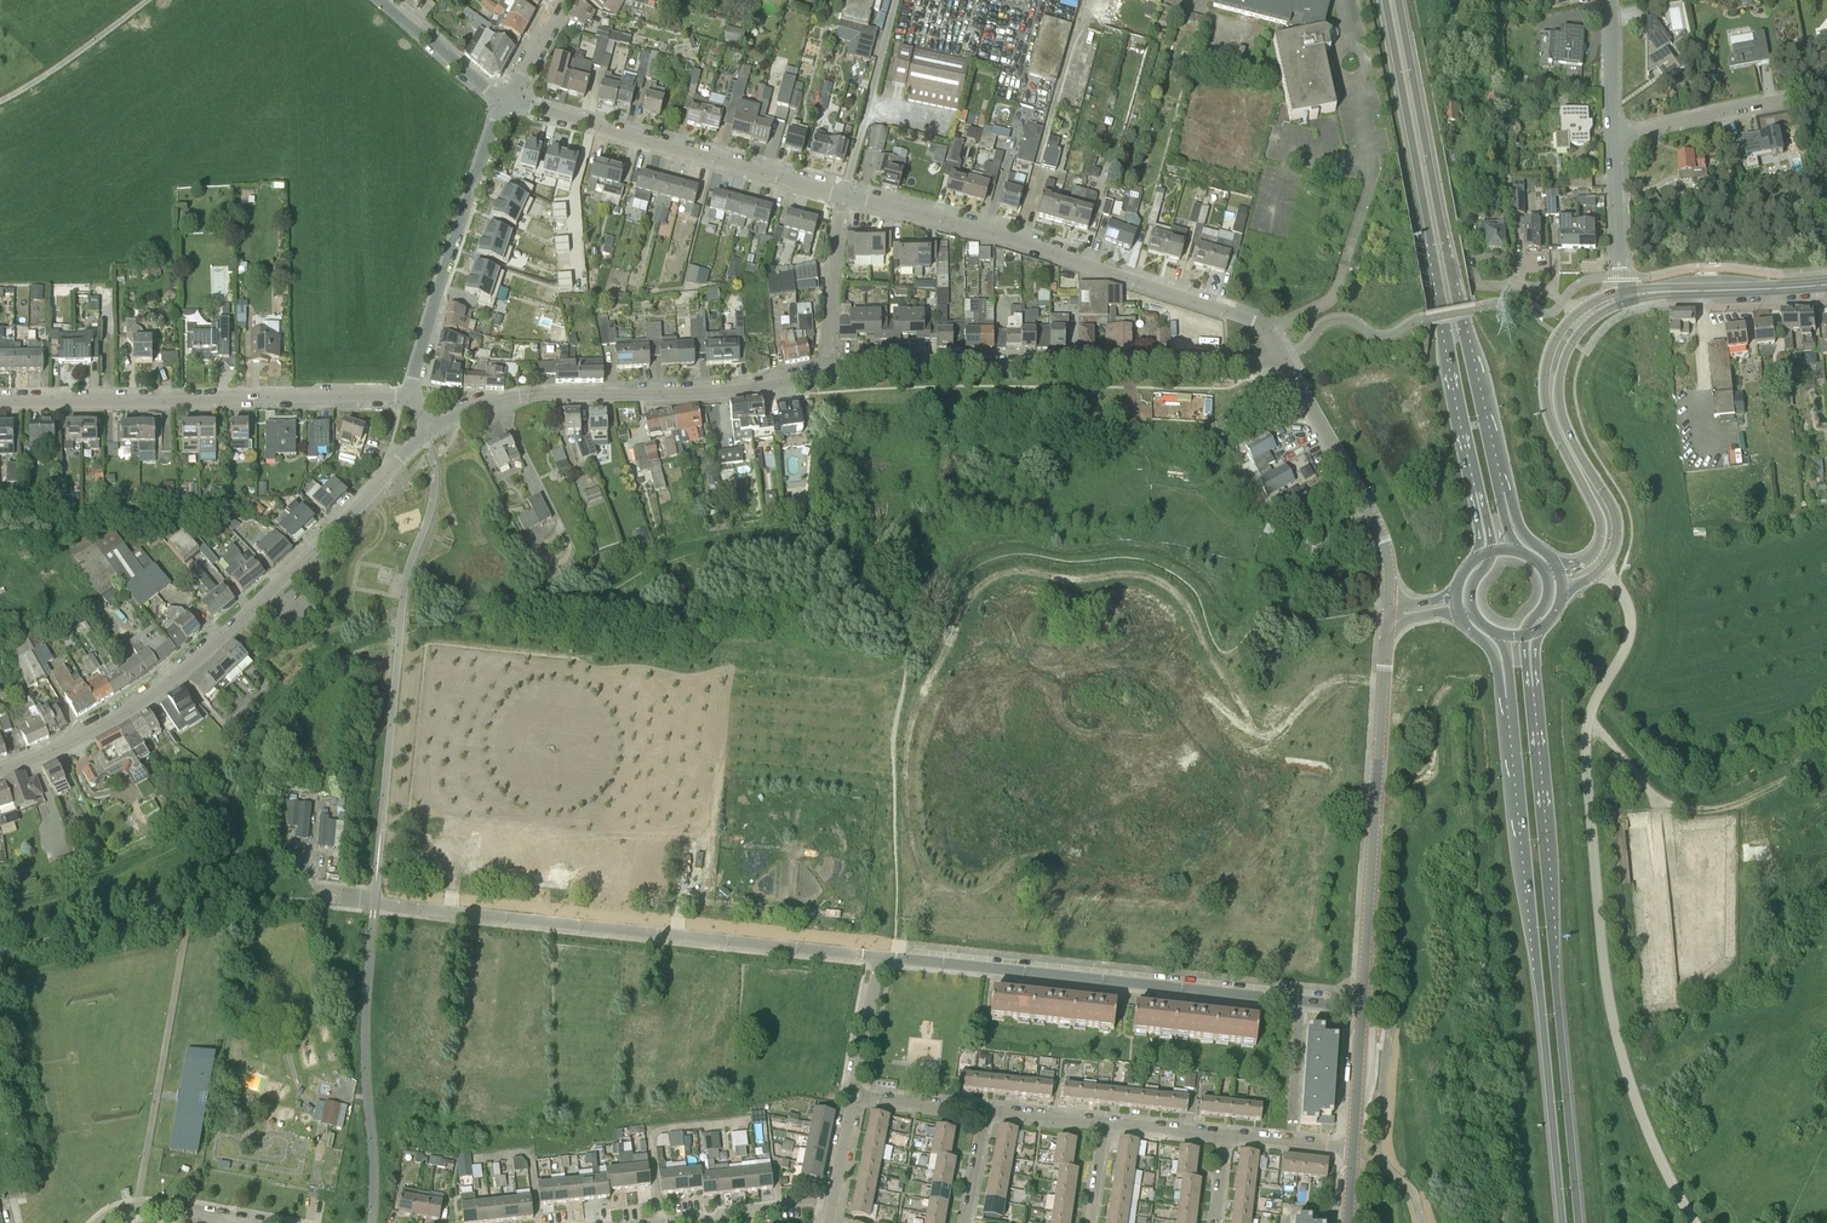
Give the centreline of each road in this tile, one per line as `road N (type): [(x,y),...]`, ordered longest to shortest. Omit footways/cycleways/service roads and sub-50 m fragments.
road 1 (unclassified): [(1694,1222),(1667,1178),(1627,1071),(1608,984),(1585,740),(1631,627),(1622,593),(1601,571)]
road 2 (primary): [(1581,1222),(1531,665)]
road 3 (tertiary): [(0,774),(155,690),(243,620),(426,433)]
road 4 (primary): [(1505,687),(1560,1222)]
road 5 (primary): [(1382,0),(1478,502)]
road 6 (residential): [(879,956),(374,902)]
road 7 (primary): [(1503,491),(1401,0)]
road 8 (residential): [(1362,1007),(879,956)]
road 9 (unclassified): [(1279,358),(1264,331),(1236,315),(848,192)]
road 10 (tertiary): [(821,372),(973,363),(1247,368),(1279,358)]
road 11 (residential): [(413,395),(0,402)]
road 12 (tertiary): [(426,433),(516,399),(707,394),(821,372)]
road 13 (tertiary): [(1362,1007),(1387,620)]
road 14 (unclassified): [(848,192),(503,100)]
road 15 (unclassified): [(413,395),(503,100)]
road 16 (tertiary): [(1388,605),(1383,539),(1279,358)]
road 17 (unclassified): [(1826,92),(1613,139)]
road 18 (tertiary): [(1624,296),(1826,285)]
road 19 (unclassified): [(848,192),(897,0)]
road 20 (residential): [(659,1222),(654,1130),(747,1122)]
road 21 (residential): [(821,372),(848,192)]
road 22 (residential): [(0,101),(148,0)]
road 23 (residential): [(659,1222),(733,1208),(831,1205)]
road 24 (unclassified): [(1624,296),(1613,139)]
road 25 (unclassified): [(503,100),(384,0)]
road 26 (unclassified): [(856,1097),(879,956)]
road 27 (tertiary): [(1352,1148),(1362,1007)]
road 28 (residential): [(99,1222),(147,1208),(235,1222)]
road 29 (unclassified): [(1613,139),(1609,0)]
road 30 (tertiary): [(1601,571),(1615,549),(1614,511),(1572,451)]
road 31 (residential): [(985,1109),(856,1097)]
road 32 (residential): [(1352,1148),(1225,1135)]
road 33 (residential): [(1225,1135),(1104,1122)]

